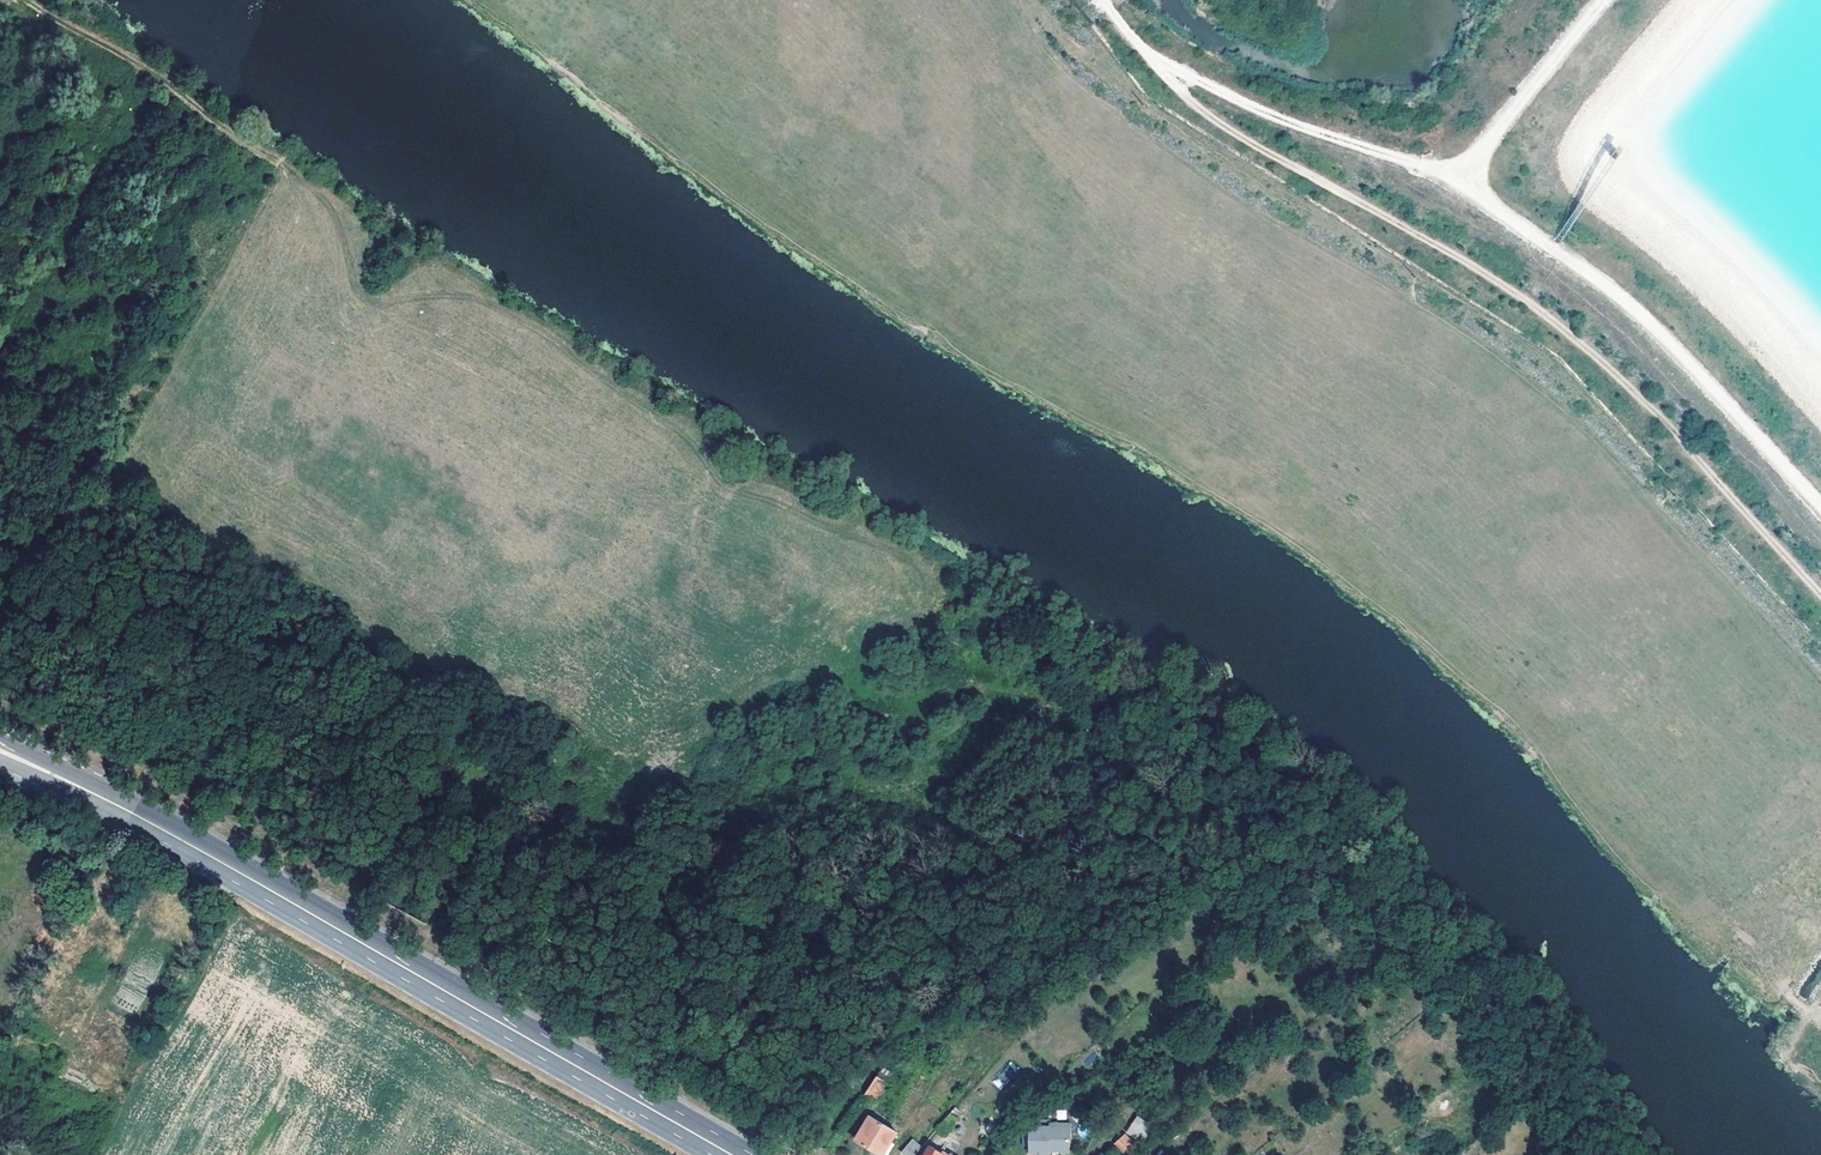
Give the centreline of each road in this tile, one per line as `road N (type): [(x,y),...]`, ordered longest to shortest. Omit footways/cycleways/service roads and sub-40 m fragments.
road 1 (track): [(1820,596),(1570,336),(1472,266),(1220,125),(1183,98),(1139,47)]
road 2 (track): [(1139,47),(1199,84),(1309,132),(1457,173),(1632,309),(1734,404),(1820,503)]
road 3 (secondary): [(731,1154),(118,808),(0,755)]
road 4 (track): [(41,0),(276,167)]
road 5 (track): [(1600,0),(1457,173)]

